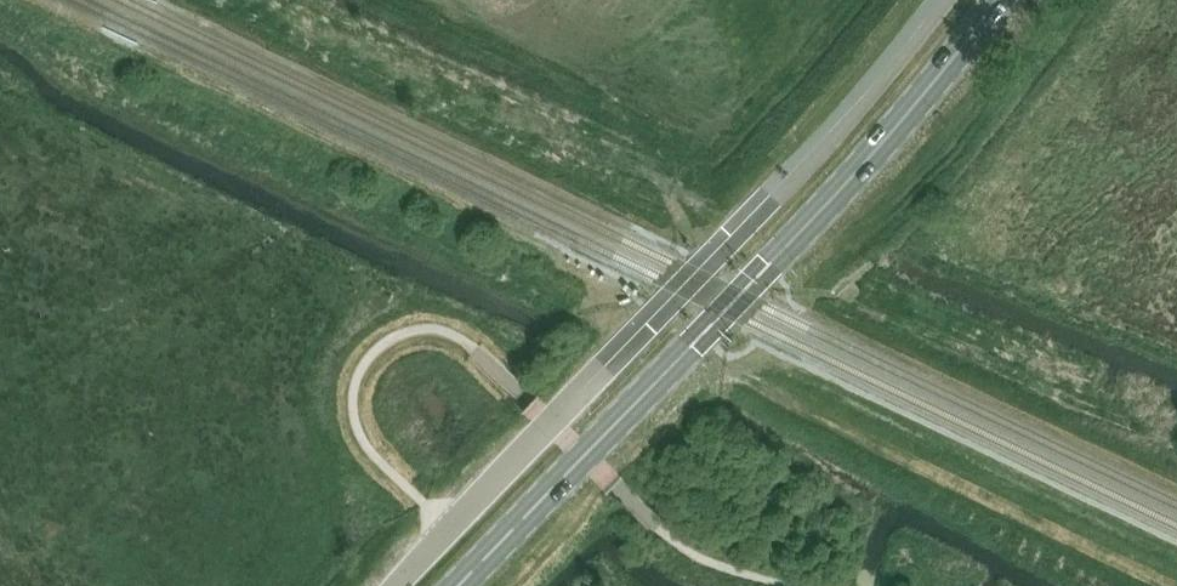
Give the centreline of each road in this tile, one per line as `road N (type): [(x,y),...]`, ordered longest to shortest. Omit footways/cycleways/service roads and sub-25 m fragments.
road 1 (unclassified): [(396,585),(773,193),(938,0)]
road 2 (secondary): [(466,585),(735,314),(923,102),(997,0)]

